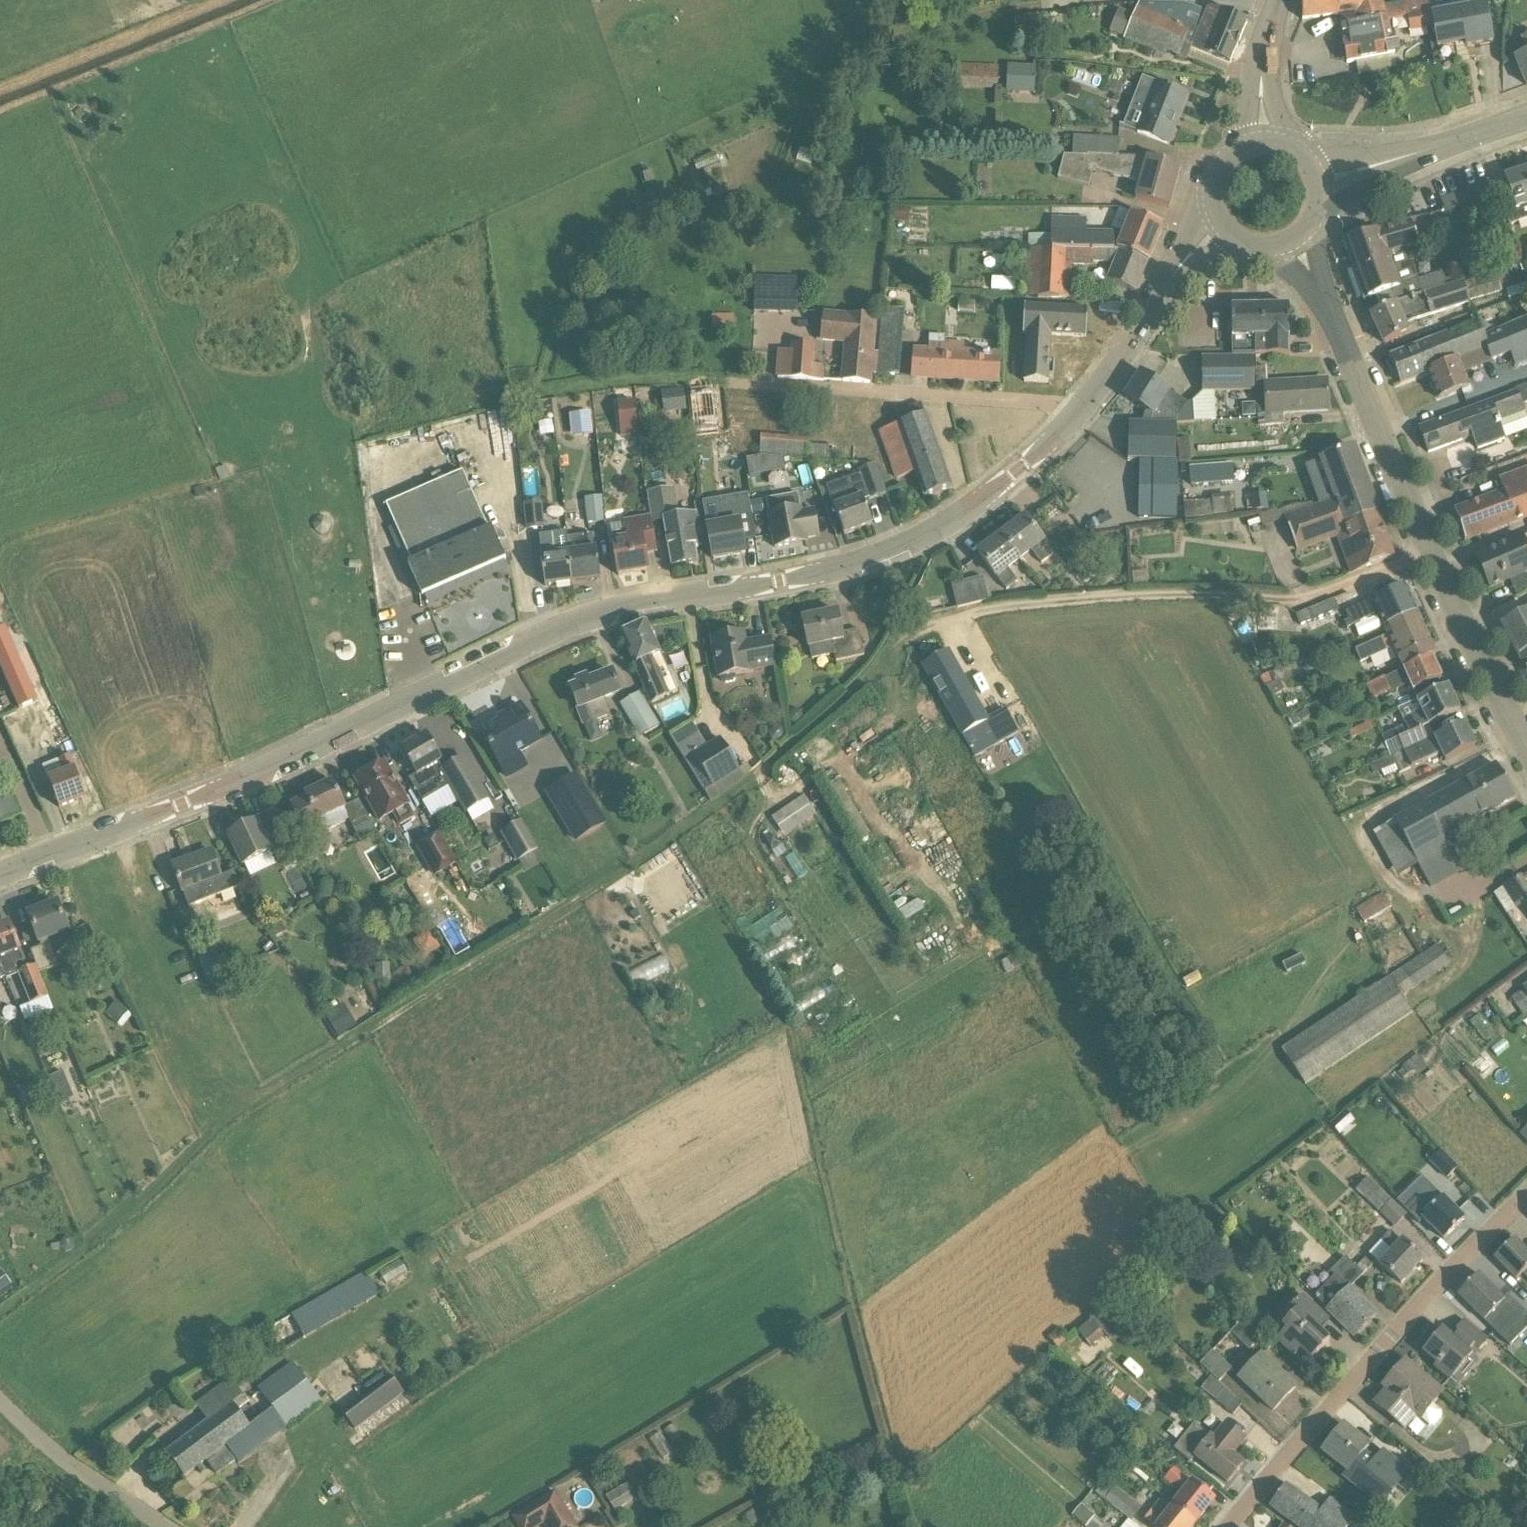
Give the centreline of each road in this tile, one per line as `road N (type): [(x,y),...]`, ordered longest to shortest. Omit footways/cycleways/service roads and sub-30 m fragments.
road 1 (tertiary): [(0,877),(267,772),(619,608),(861,565),(943,529),(1024,470),(1079,411)]
road 2 (track): [(873,669),(915,636),(977,612),(1139,597),(1311,596),(1430,555)]
road 3 (secondary): [(1526,744),(1468,646),(1318,289)]
road 4 (residential): [(1230,1526),(1385,1343),(1526,1195)]
road 5 (residential): [(1079,411),(737,386)]
road 6 (residential): [(163,1526),(77,1470),(0,1401)]
road 7 (tertiary): [(1079,411),(1178,267)]
road 8 (tertiary): [(1391,162),(1526,119)]

